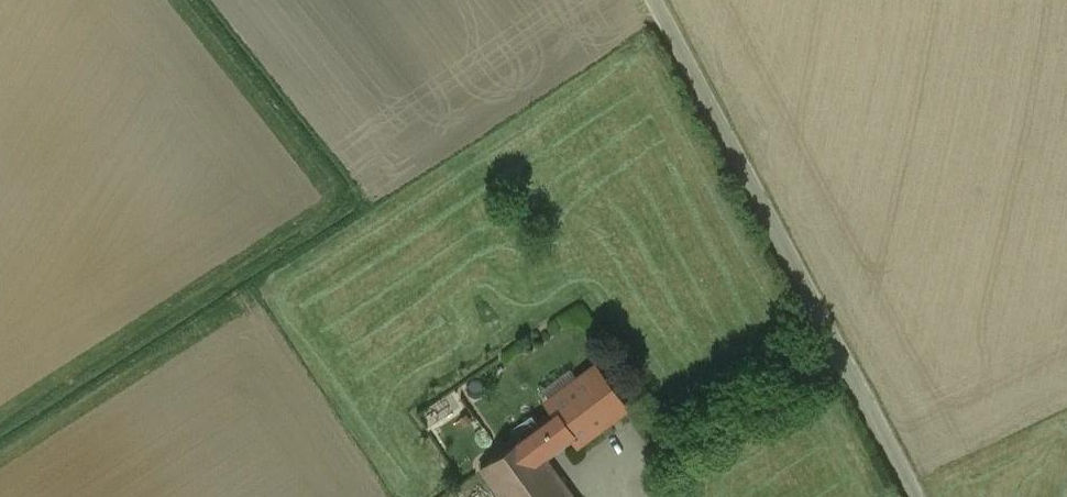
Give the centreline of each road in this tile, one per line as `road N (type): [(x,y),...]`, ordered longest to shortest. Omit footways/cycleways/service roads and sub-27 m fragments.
road 1 (unclassified): [(654,0),(916,496)]

